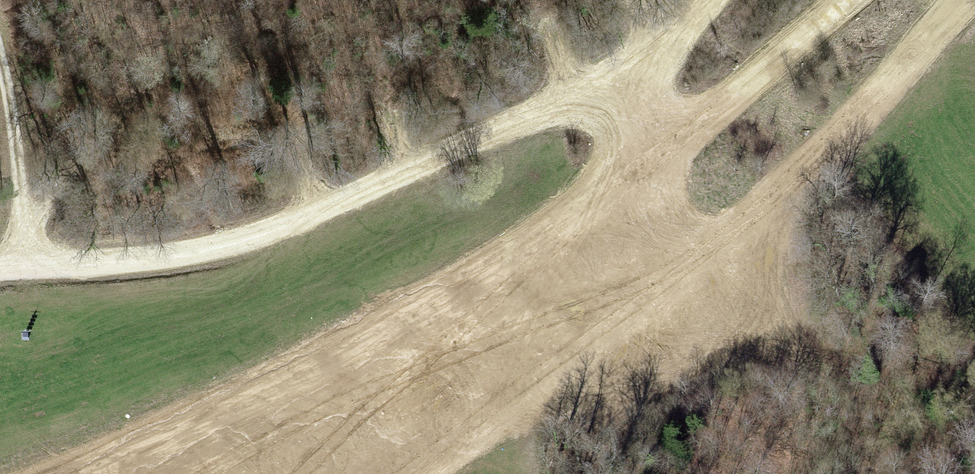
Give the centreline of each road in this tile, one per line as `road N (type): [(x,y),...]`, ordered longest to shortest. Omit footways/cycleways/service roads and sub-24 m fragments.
road 1 (track): [(137,473),(526,307),(654,155),(852,0)]
road 2 (track): [(654,155),(616,79),(277,232),(111,264),(0,266)]
road 3 (track): [(423,469),(741,231)]
road 4 (track): [(741,231),(964,0)]
road 5 (track): [(526,307),(741,231)]
road 6 (track): [(526,307),(423,469)]
road 7 (track): [(19,264),(21,151),(0,82)]

